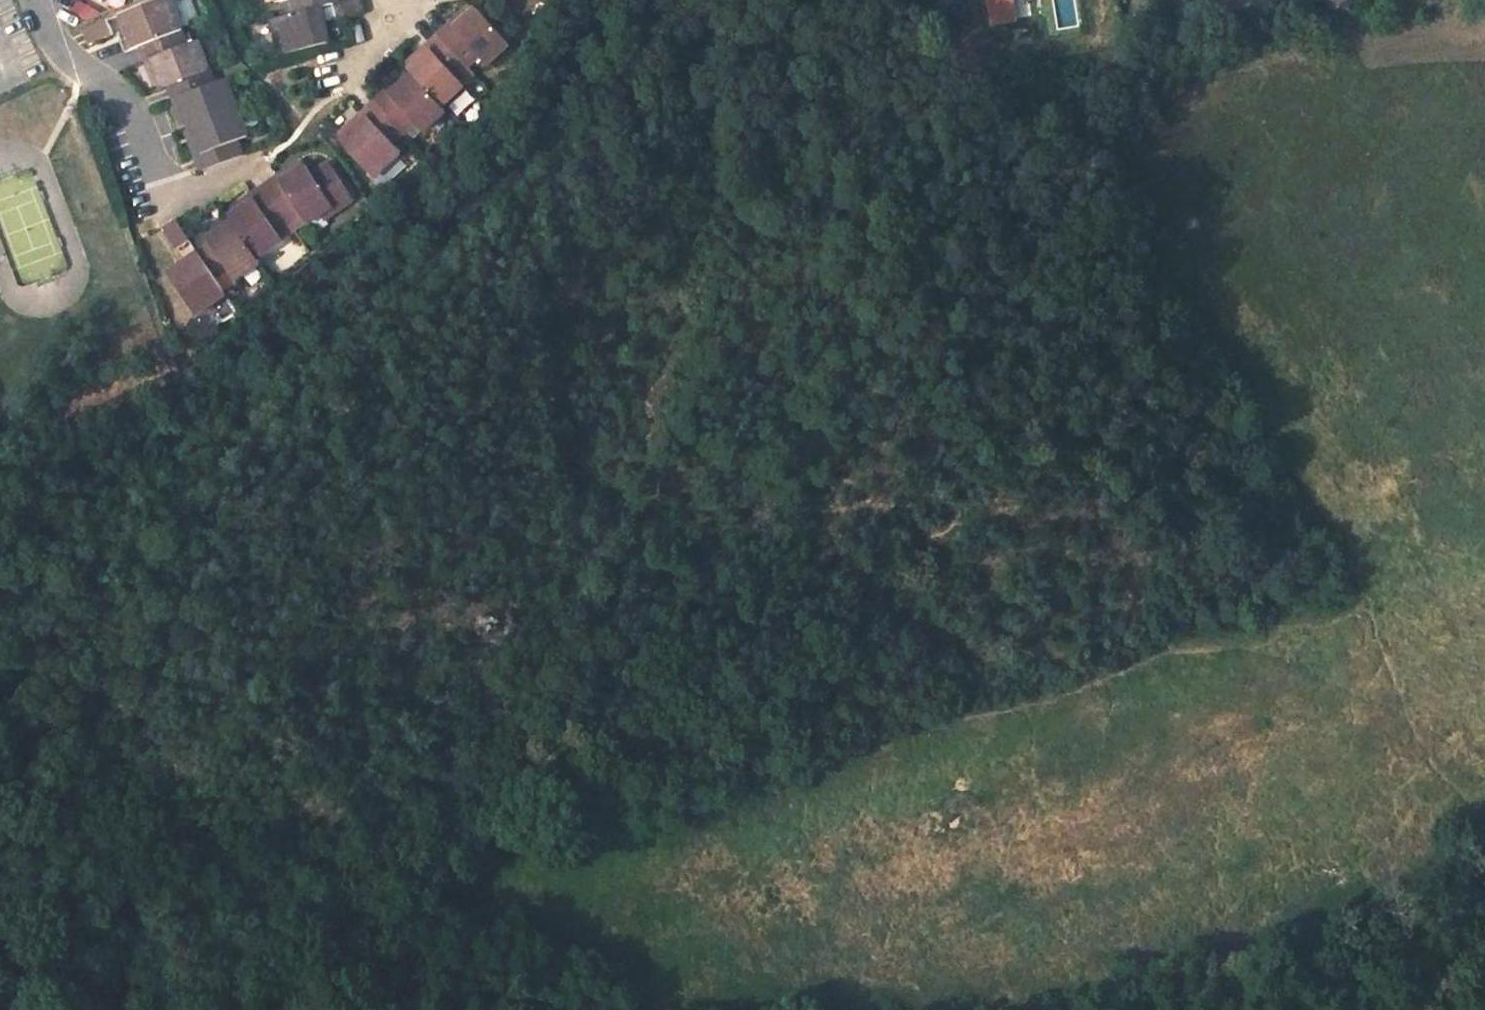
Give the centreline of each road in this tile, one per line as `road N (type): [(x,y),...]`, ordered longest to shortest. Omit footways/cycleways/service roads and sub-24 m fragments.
road 1 (residential): [(37,0),(54,39),(133,107),(160,176),(179,190)]

